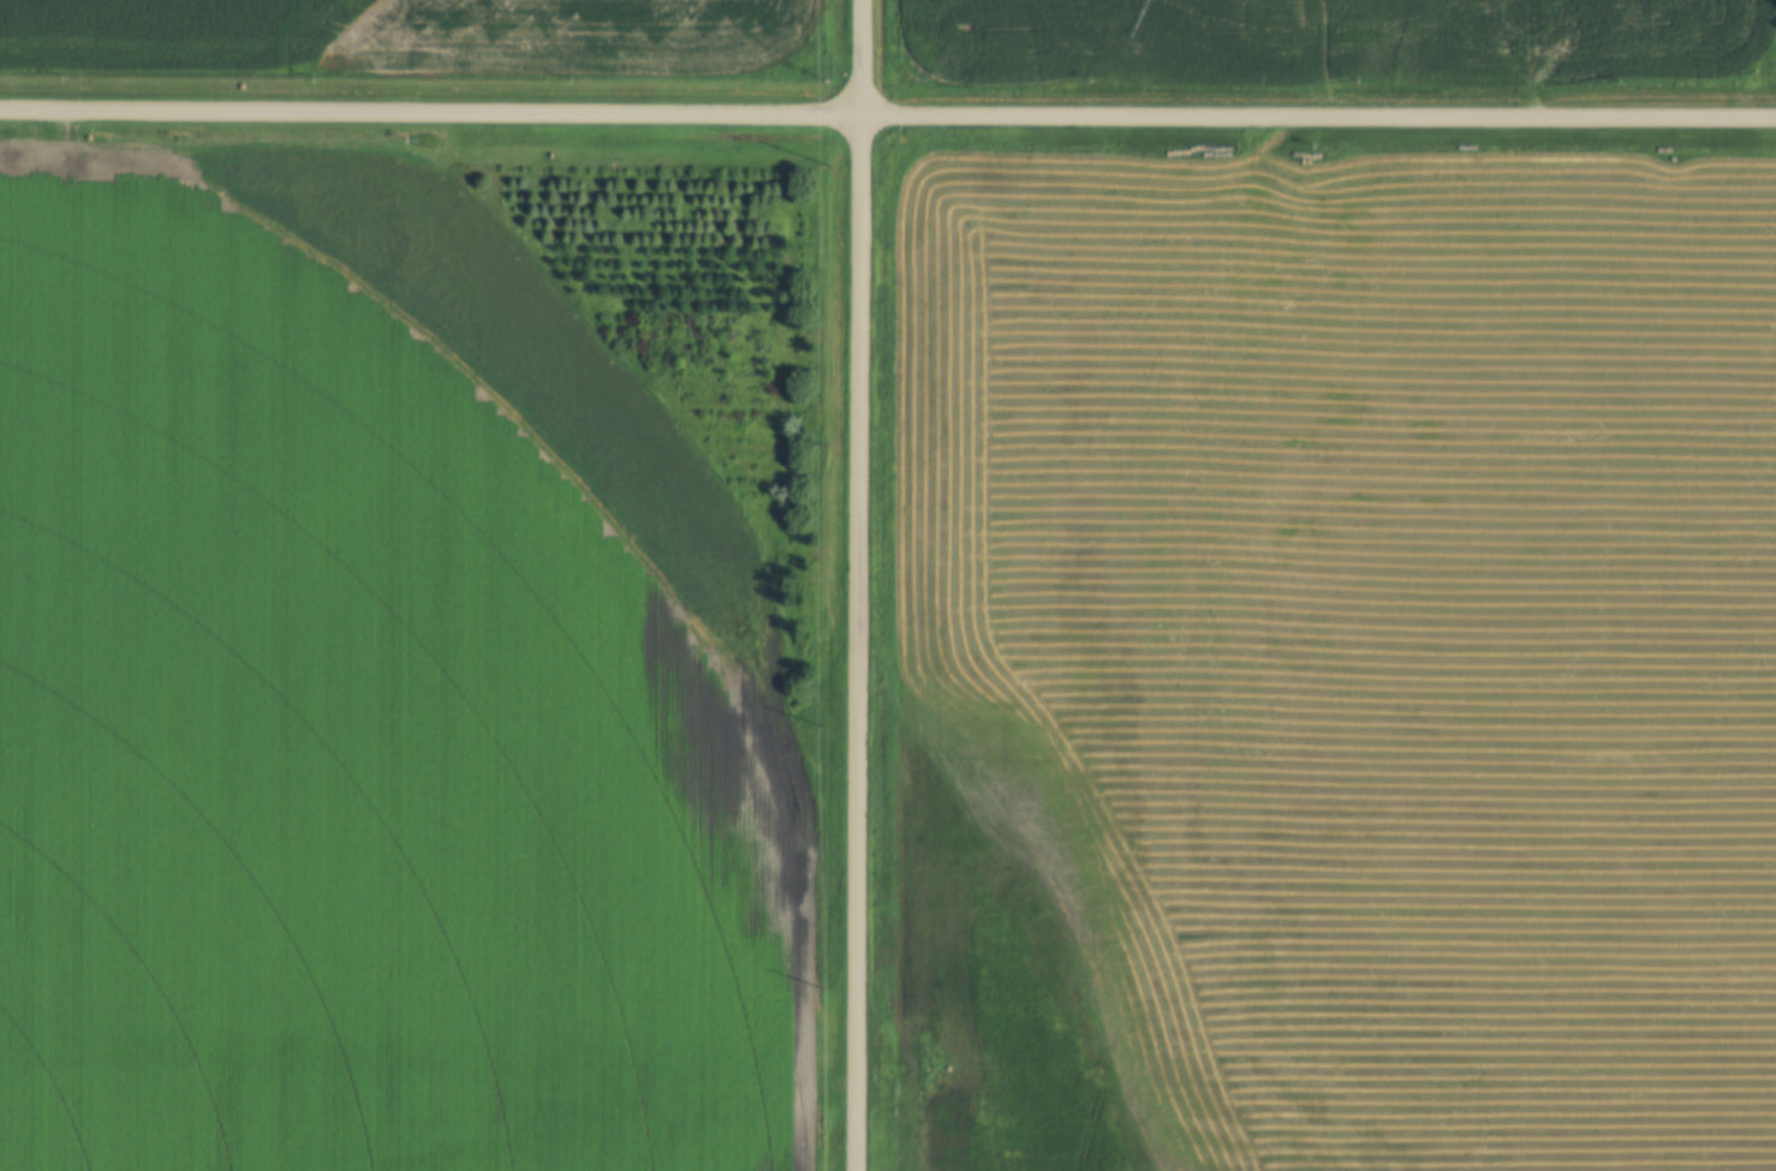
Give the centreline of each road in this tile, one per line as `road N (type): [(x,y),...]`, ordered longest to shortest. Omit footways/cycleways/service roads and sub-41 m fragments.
road 1 (residential): [(0,112),(1775,121)]
road 2 (residential): [(868,0),(860,1170)]

